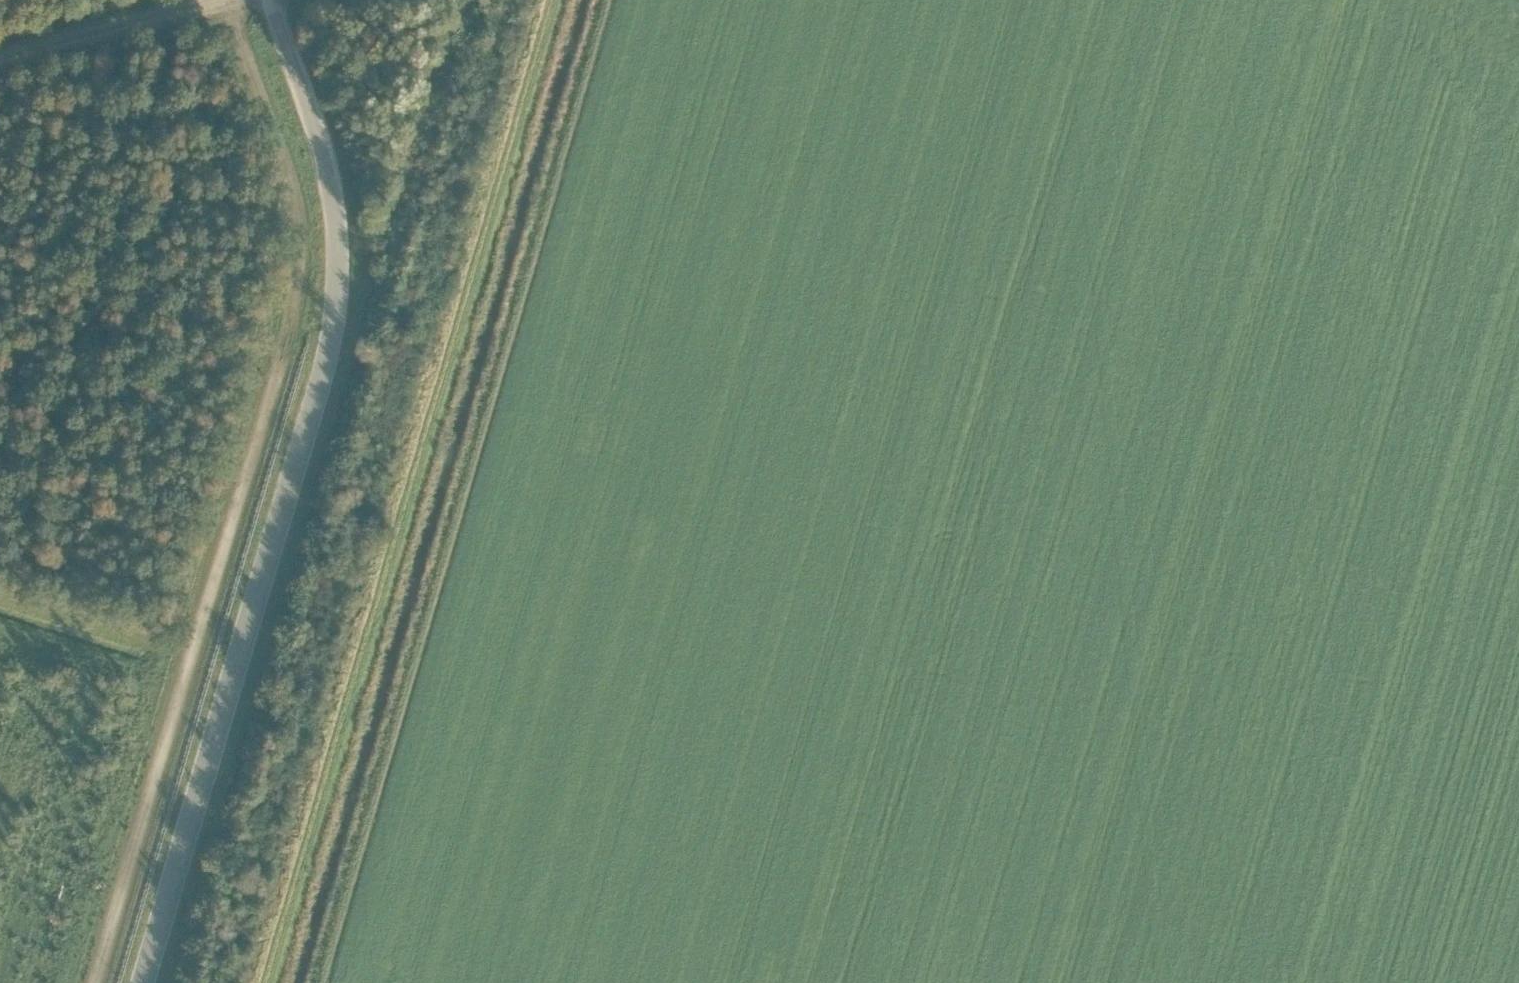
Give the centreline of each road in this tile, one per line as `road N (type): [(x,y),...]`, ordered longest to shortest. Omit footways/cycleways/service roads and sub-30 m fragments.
road 1 (track): [(92,982),(297,278),(289,179),(223,0)]

